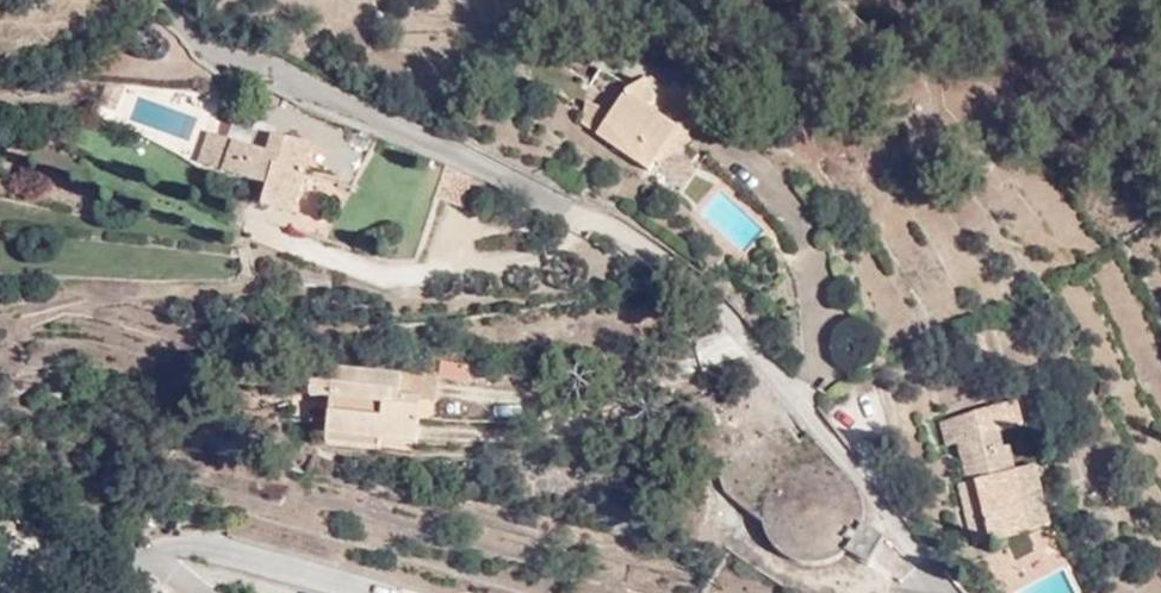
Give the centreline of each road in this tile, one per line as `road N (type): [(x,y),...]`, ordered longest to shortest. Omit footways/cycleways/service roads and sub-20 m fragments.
road 1 (unclassified): [(954,592),(869,483),(697,288),(611,224),(580,218),(446,145),(264,70),(233,65),(161,0)]
road 2 (unclassified): [(139,592),(88,526),(15,545),(8,592)]

